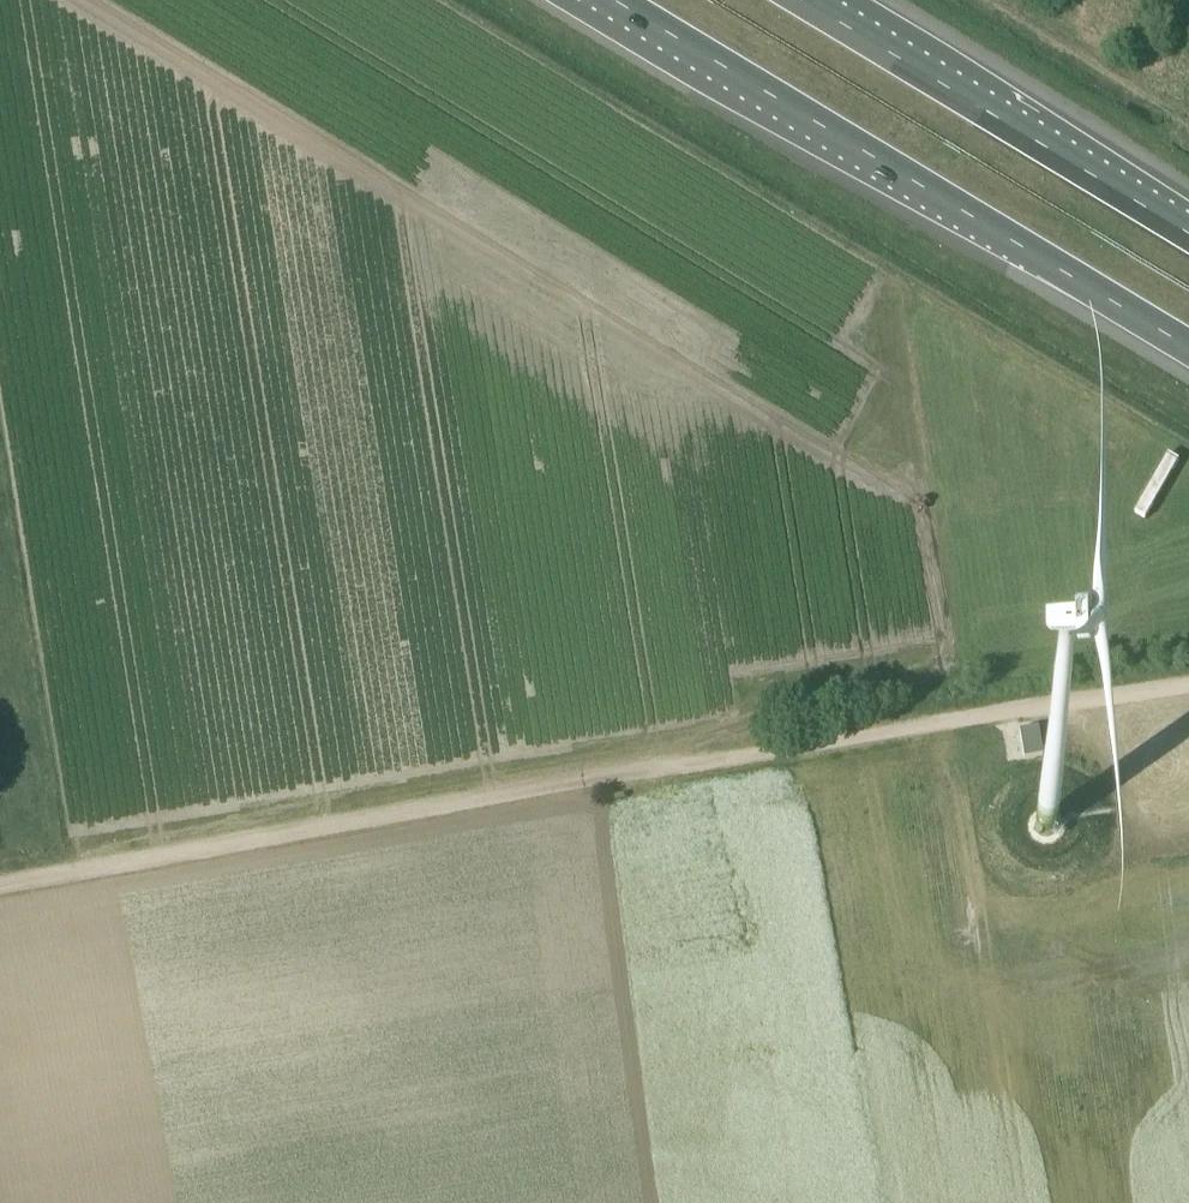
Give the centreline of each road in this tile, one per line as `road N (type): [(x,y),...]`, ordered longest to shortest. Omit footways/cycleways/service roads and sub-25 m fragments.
road 1 (track): [(0,886),(1188,667)]
road 2 (motorway): [(615,0),(1188,347)]
road 3 (motorway): [(1188,233),(804,0)]

